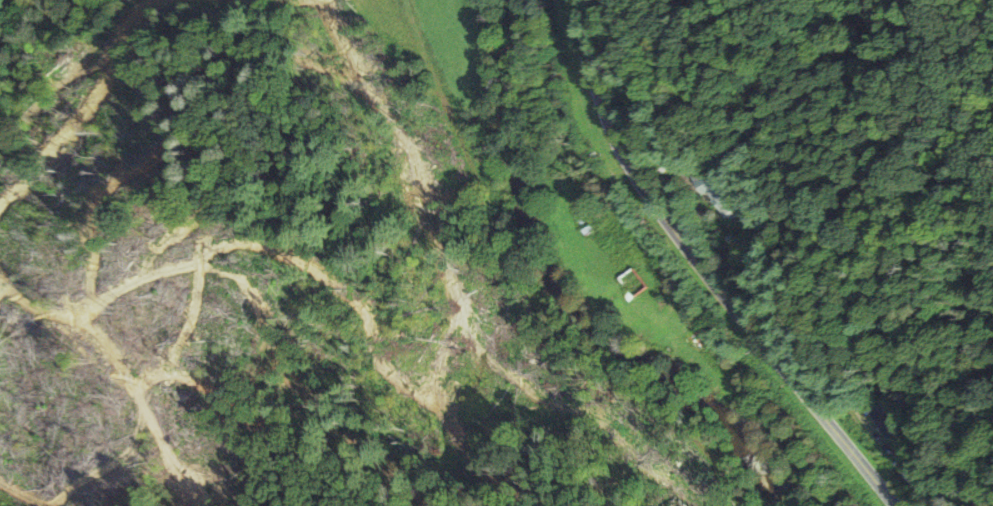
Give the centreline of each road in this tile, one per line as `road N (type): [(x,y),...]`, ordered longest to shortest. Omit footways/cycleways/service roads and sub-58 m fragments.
road 1 (tertiary): [(573,0),(597,98),(642,186),(898,505)]

